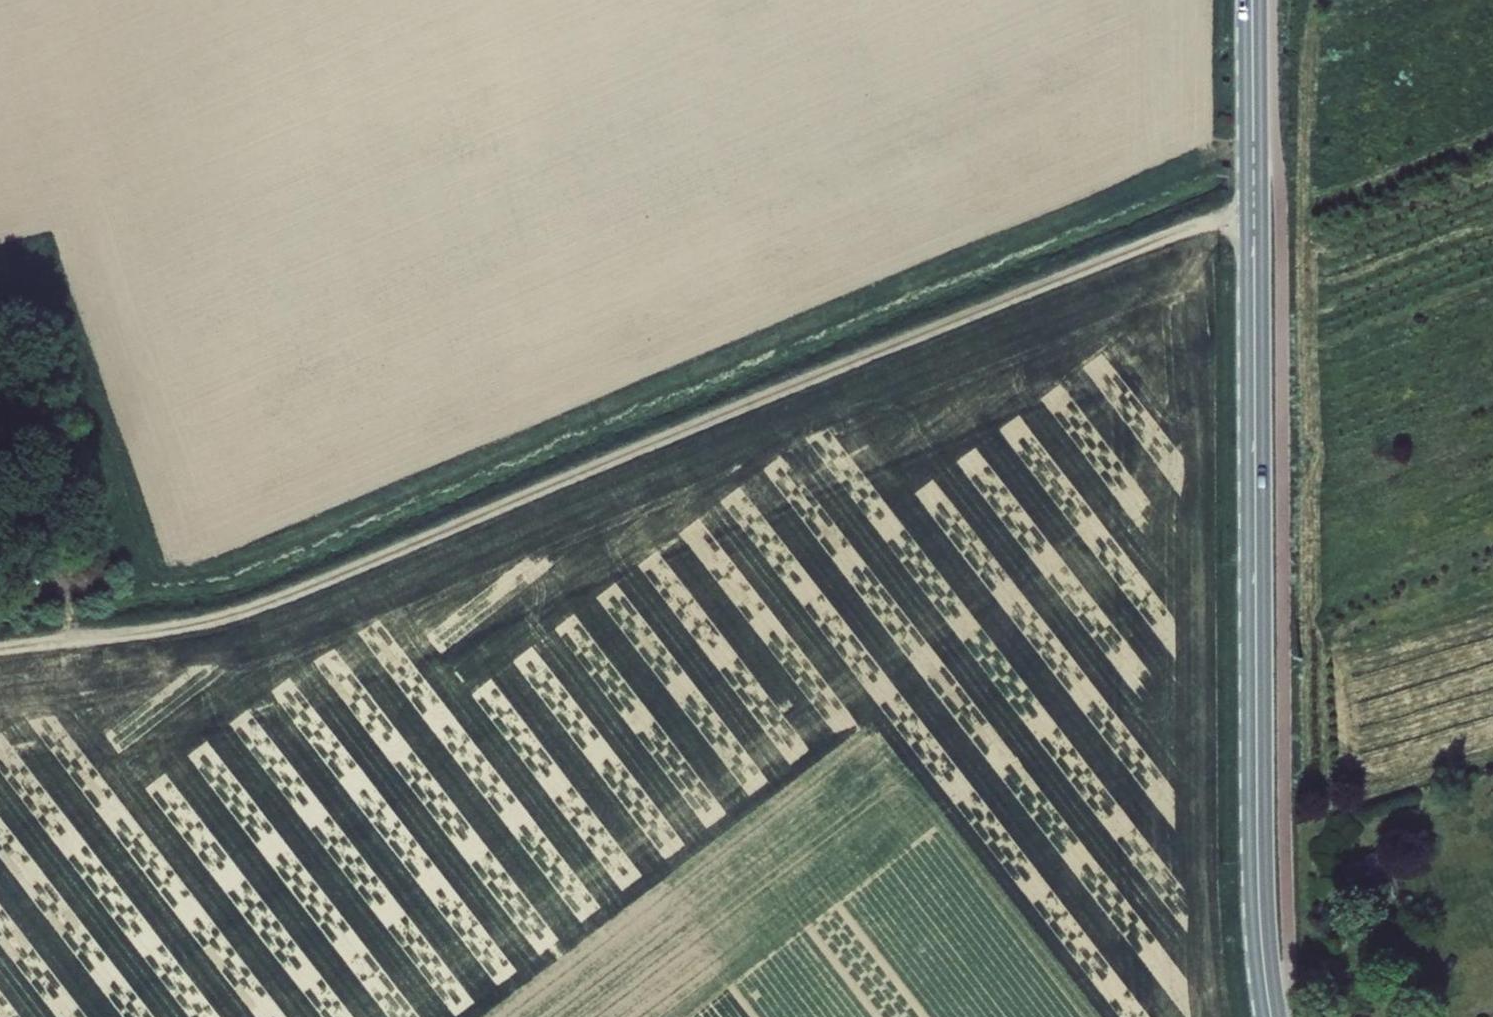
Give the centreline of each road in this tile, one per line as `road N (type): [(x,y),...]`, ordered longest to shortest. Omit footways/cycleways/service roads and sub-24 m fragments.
road 1 (track): [(1281,178),(1255,201),(272,607),(124,642),(0,647)]
road 2 (secondary): [(1271,1016),(1258,860),(1253,0)]

